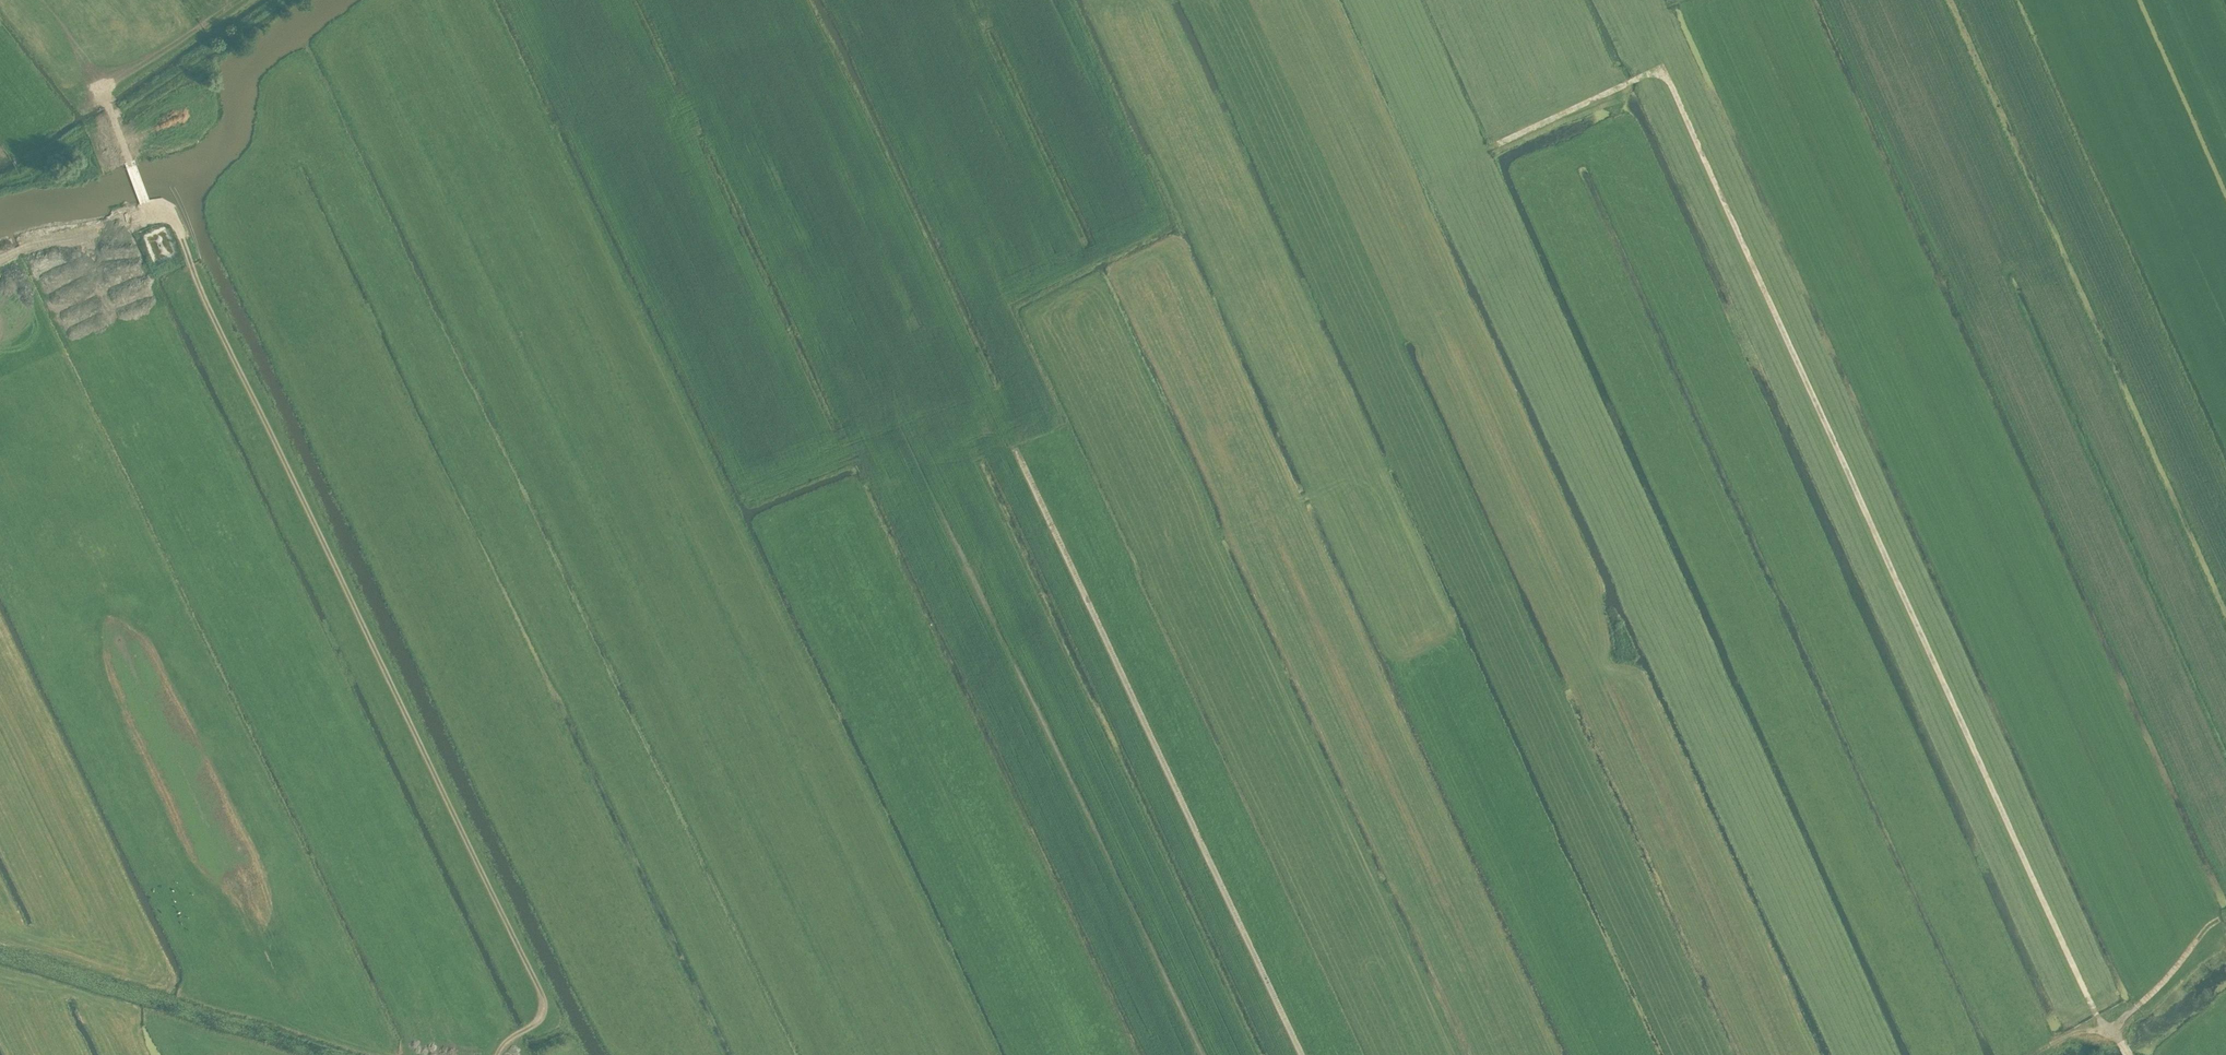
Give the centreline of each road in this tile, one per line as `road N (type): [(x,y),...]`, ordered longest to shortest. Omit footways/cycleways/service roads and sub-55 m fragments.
road 1 (track): [(2130,1054),(2099,1018),(1661,69),(1499,141)]
road 2 (track): [(105,124),(133,202),(179,230),(219,328),(543,996),(539,1020),(499,1054)]
road 3 (track): [(0,933),(390,1054)]
road 4 (track): [(2040,1054),(2078,1032),(2112,1030),(2225,945)]
road 5 (track): [(240,0),(107,81),(98,96),(105,124)]

